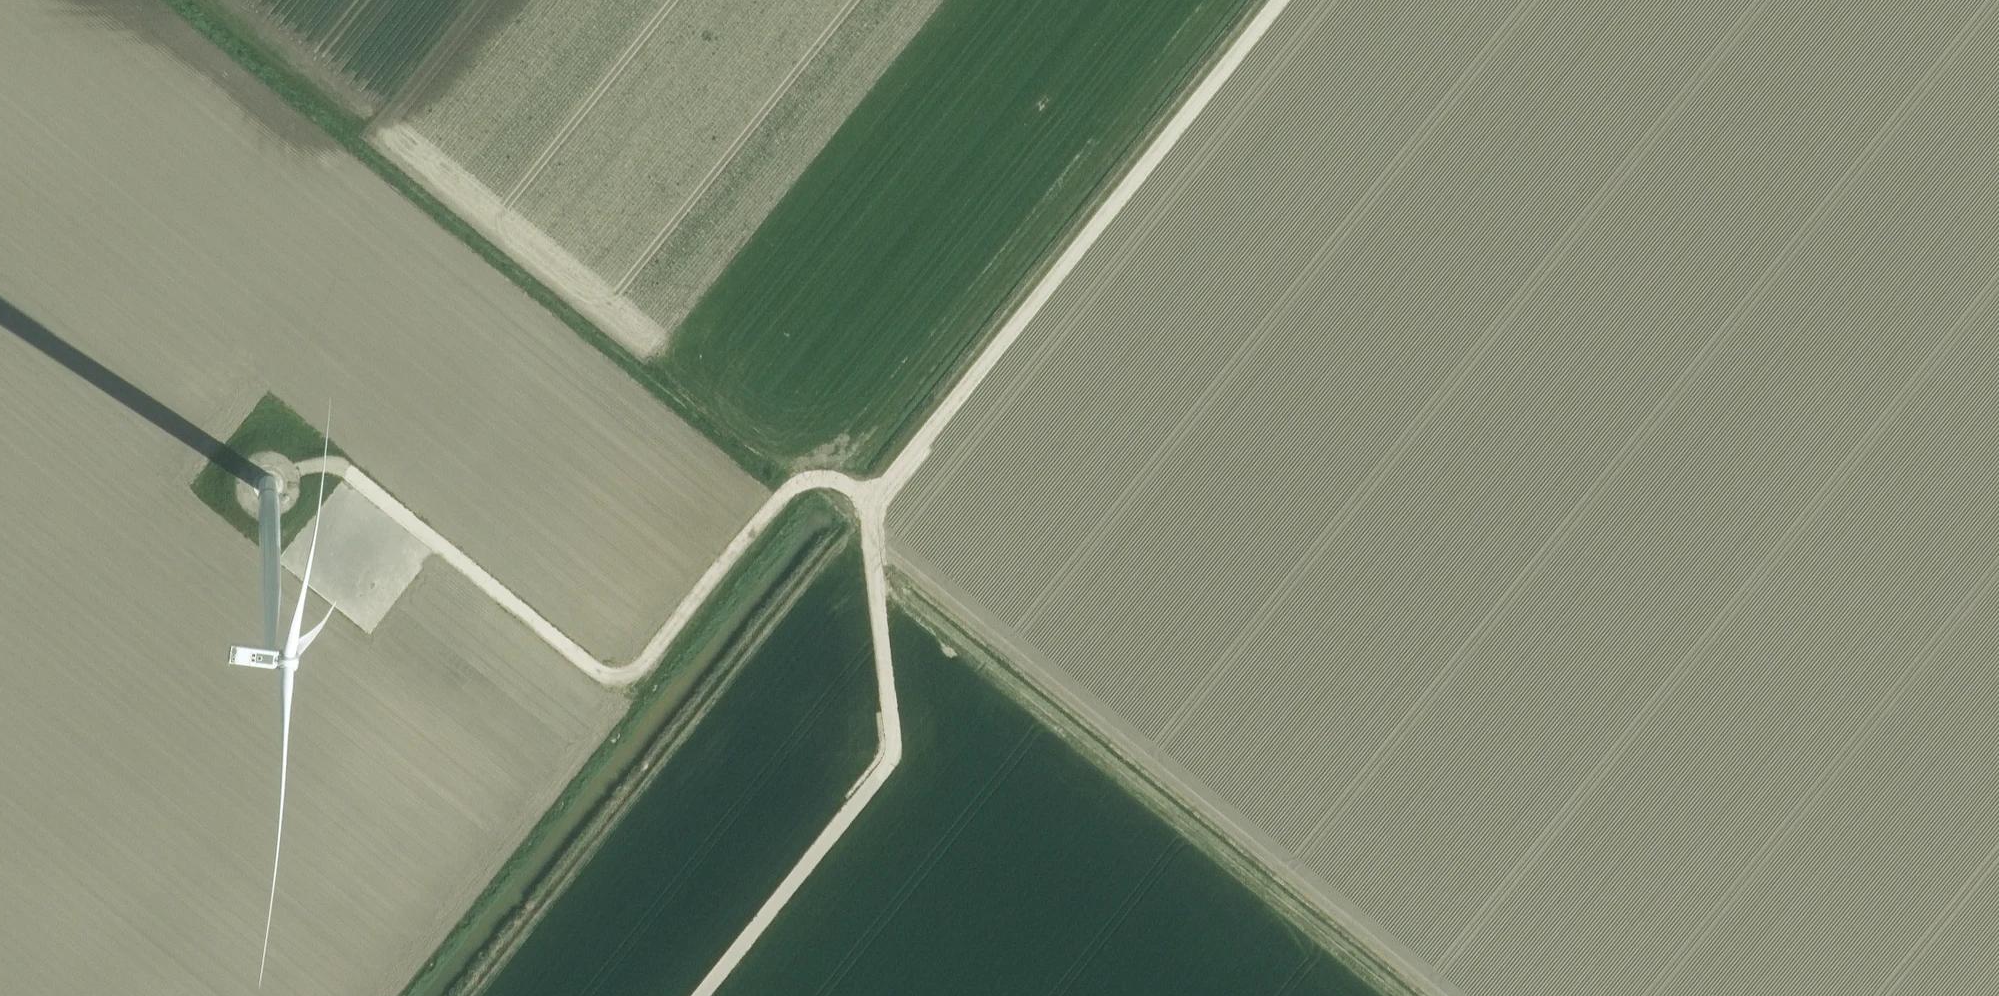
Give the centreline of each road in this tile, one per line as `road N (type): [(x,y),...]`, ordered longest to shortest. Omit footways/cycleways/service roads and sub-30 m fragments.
road 1 (track): [(1282,0),(876,499),(895,737),(847,818),(704,995)]
road 2 (track): [(876,499),(825,483),(782,490),(630,674),(575,664),(360,494)]

